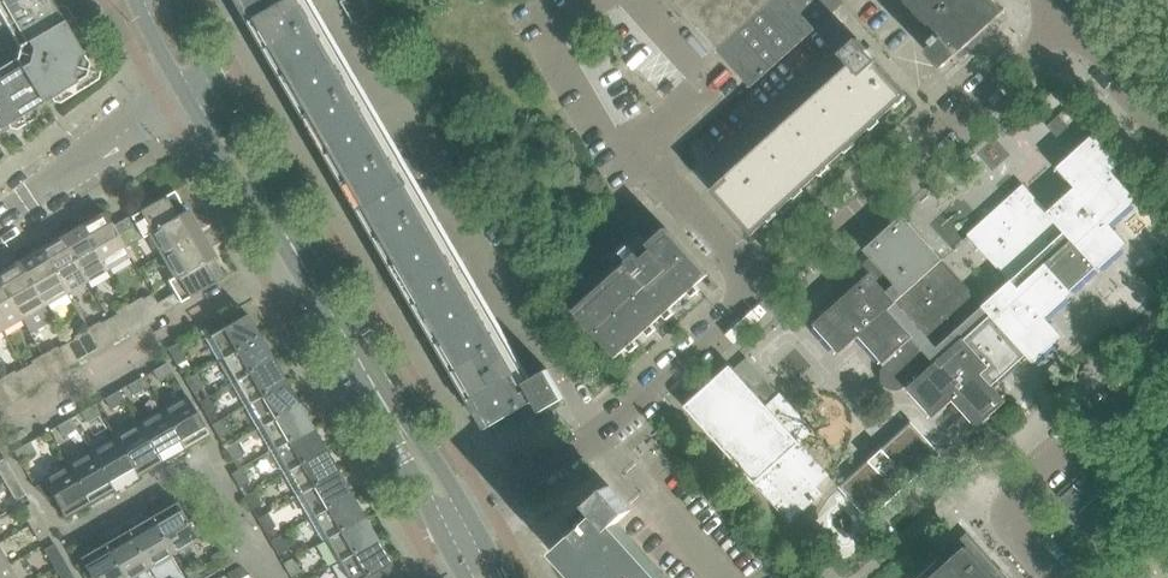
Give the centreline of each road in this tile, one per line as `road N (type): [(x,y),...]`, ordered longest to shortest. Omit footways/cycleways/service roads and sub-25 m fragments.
road 1 (residential): [(762,290),(1063,15)]
road 2 (residential): [(469,516),(656,384),(762,290)]
road 3 (residential): [(1167,353),(994,508),(1056,577)]
road 4 (residential): [(270,577),(234,514),(180,478),(62,544)]
road 5 (tertiary): [(383,401),(267,203)]
road 6 (residential): [(0,219),(189,95)]
road 7 (residential): [(762,290),(644,147)]
road 8 (residential): [(1167,133),(1063,15)]
road 9 (tertiary): [(469,516),(432,455),(383,401)]
road 10 (tertiary): [(383,401),(439,531)]
road 11 (tertiary): [(267,203),(262,170),(219,75)]
road 12 (tertiary): [(189,95),(214,147),(267,203)]

